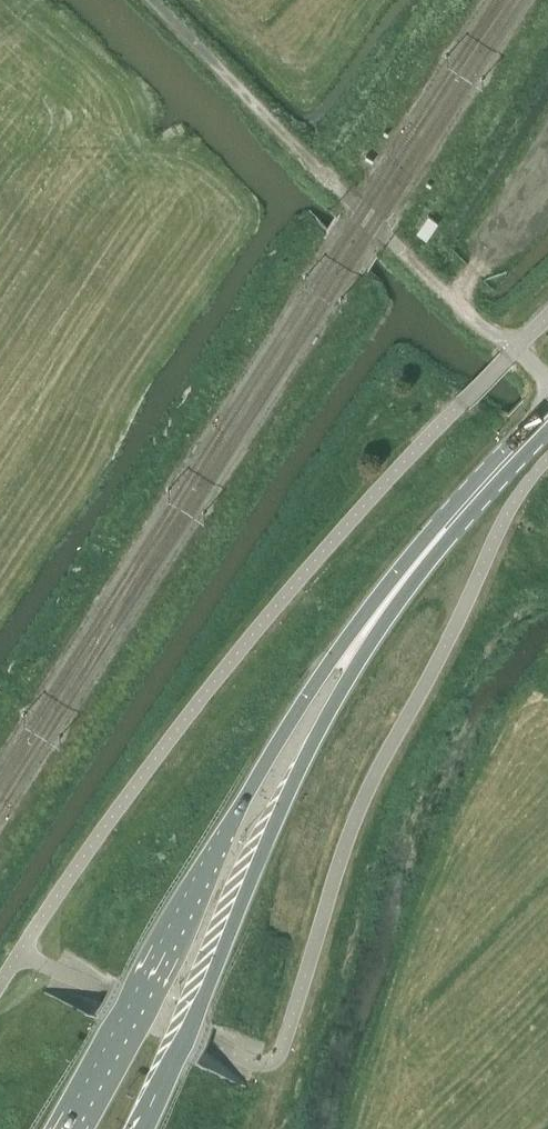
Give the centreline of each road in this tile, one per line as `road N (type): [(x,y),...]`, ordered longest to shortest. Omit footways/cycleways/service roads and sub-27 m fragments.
road 1 (secondary): [(422,556),(327,665),(241,804),(63,1128)]
road 2 (secondary): [(140,1128),(301,766),(422,556)]
road 3 (track): [(338,189),(151,0)]
road 4 (track): [(547,382),(392,241)]
road 5 (secondary): [(422,556),(547,418)]

